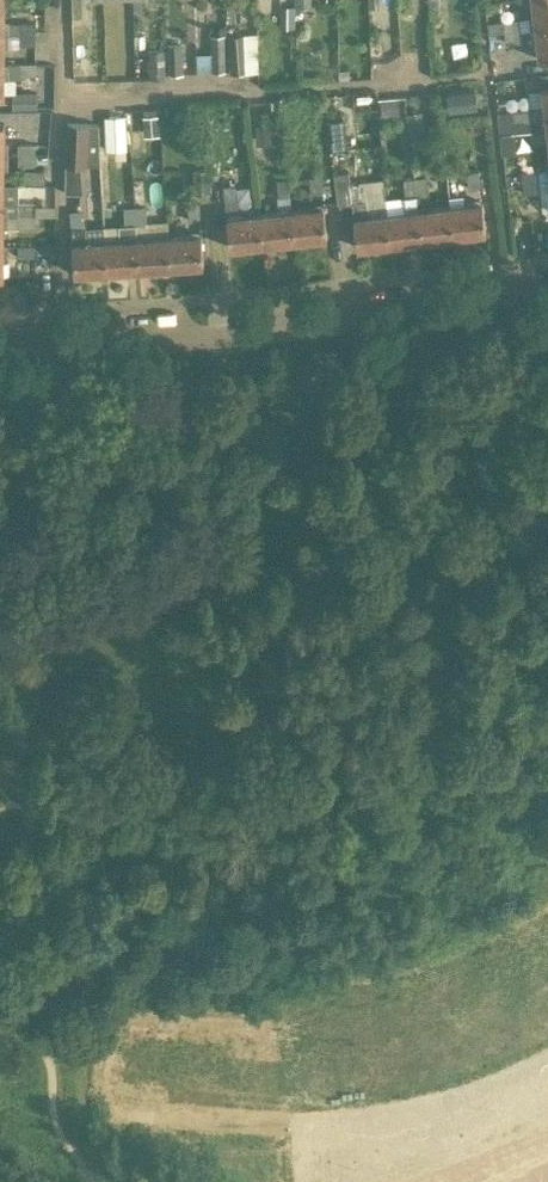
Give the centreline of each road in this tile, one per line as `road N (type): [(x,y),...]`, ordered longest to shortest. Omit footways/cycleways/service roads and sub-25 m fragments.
road 1 (residential): [(0,345),(336,327),(381,308),(547,289)]
road 2 (residential): [(332,1181),(479,1150),(547,1124)]

